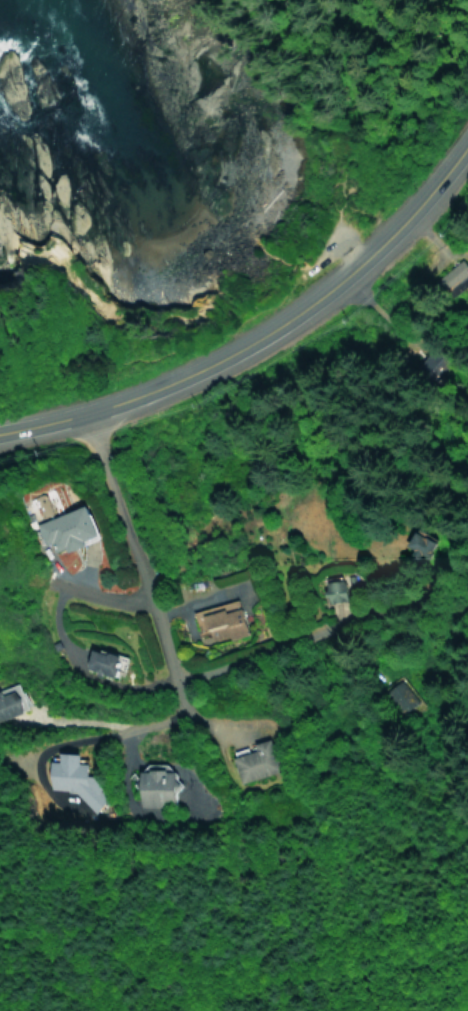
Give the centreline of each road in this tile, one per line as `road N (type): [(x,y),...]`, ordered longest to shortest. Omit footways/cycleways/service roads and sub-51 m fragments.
road 1 (trunk): [(187,374),(336,283),(421,203),(463,146)]
road 2 (residential): [(87,411),(181,706)]
road 3 (residential): [(170,679),(418,594)]
road 4 (trunk): [(0,432),(187,374)]

